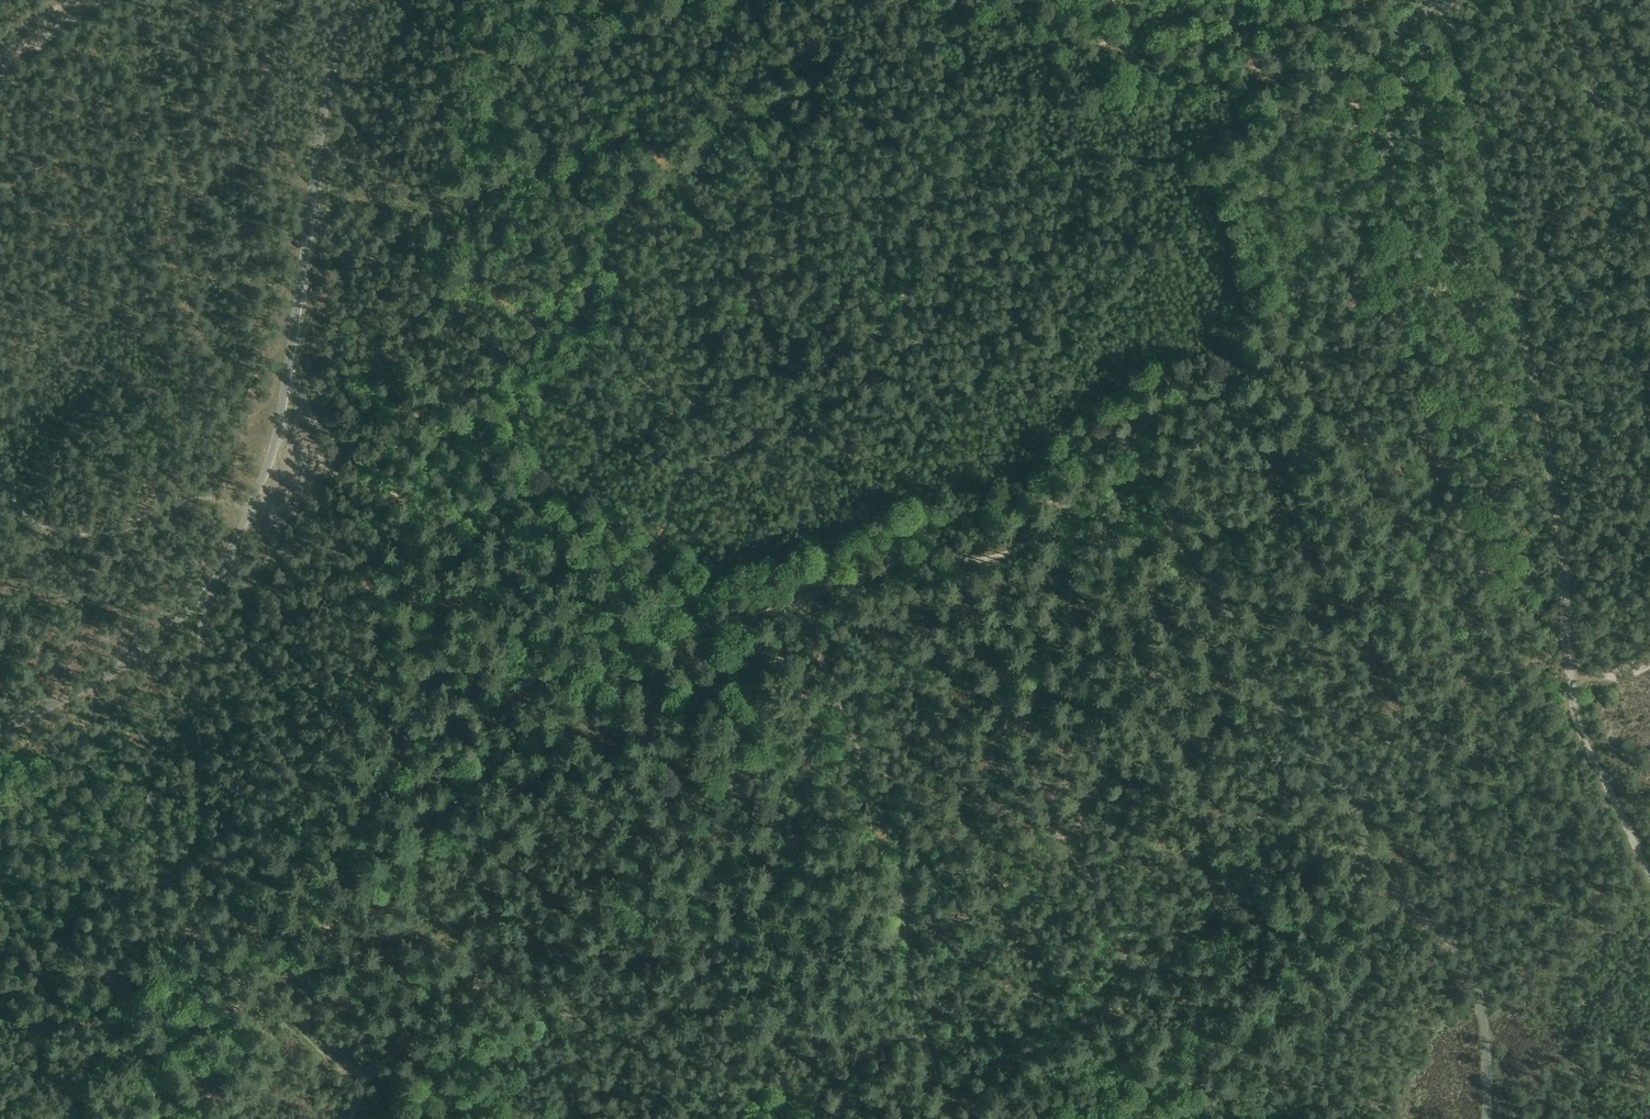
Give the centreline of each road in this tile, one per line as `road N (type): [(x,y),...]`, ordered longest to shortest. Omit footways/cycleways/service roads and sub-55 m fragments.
road 1 (unclassified): [(1487,1118),(1485,1027),(1458,950),(1409,905),(1386,870),(1352,799),(1230,620),(1122,439),(1151,417),(1235,382),(1282,342),(1299,293),(1298,262),(1272,200),(1276,152),(1309,99),(1438,0)]
road 2 (unclassified): [(350,0),(331,73),(272,453),(222,568),(206,594),(120,666),(0,730)]

